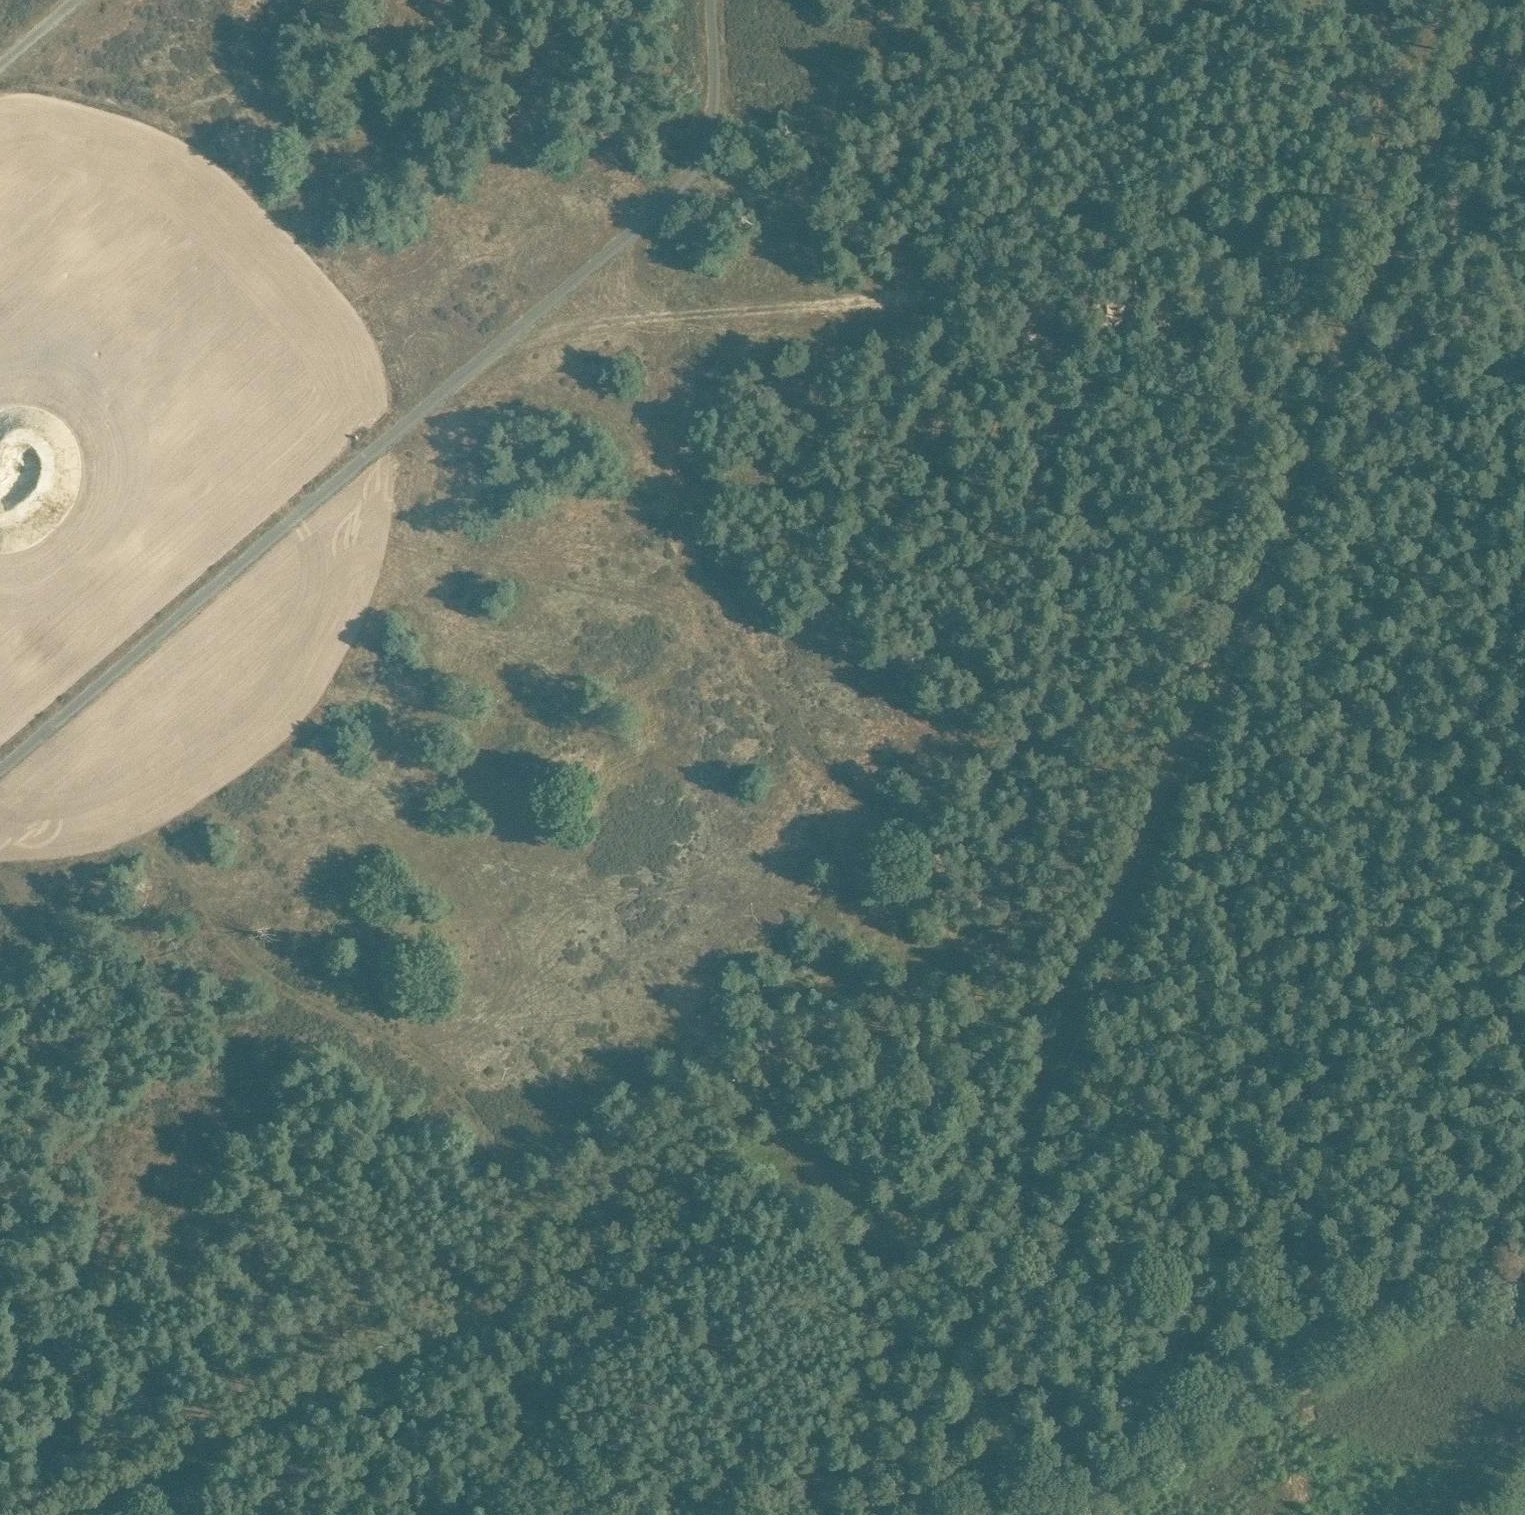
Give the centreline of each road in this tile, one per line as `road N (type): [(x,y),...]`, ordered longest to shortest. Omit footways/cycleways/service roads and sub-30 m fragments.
road 1 (track): [(1048,1514),(1411,1287),(1472,1278),(1524,1287)]

